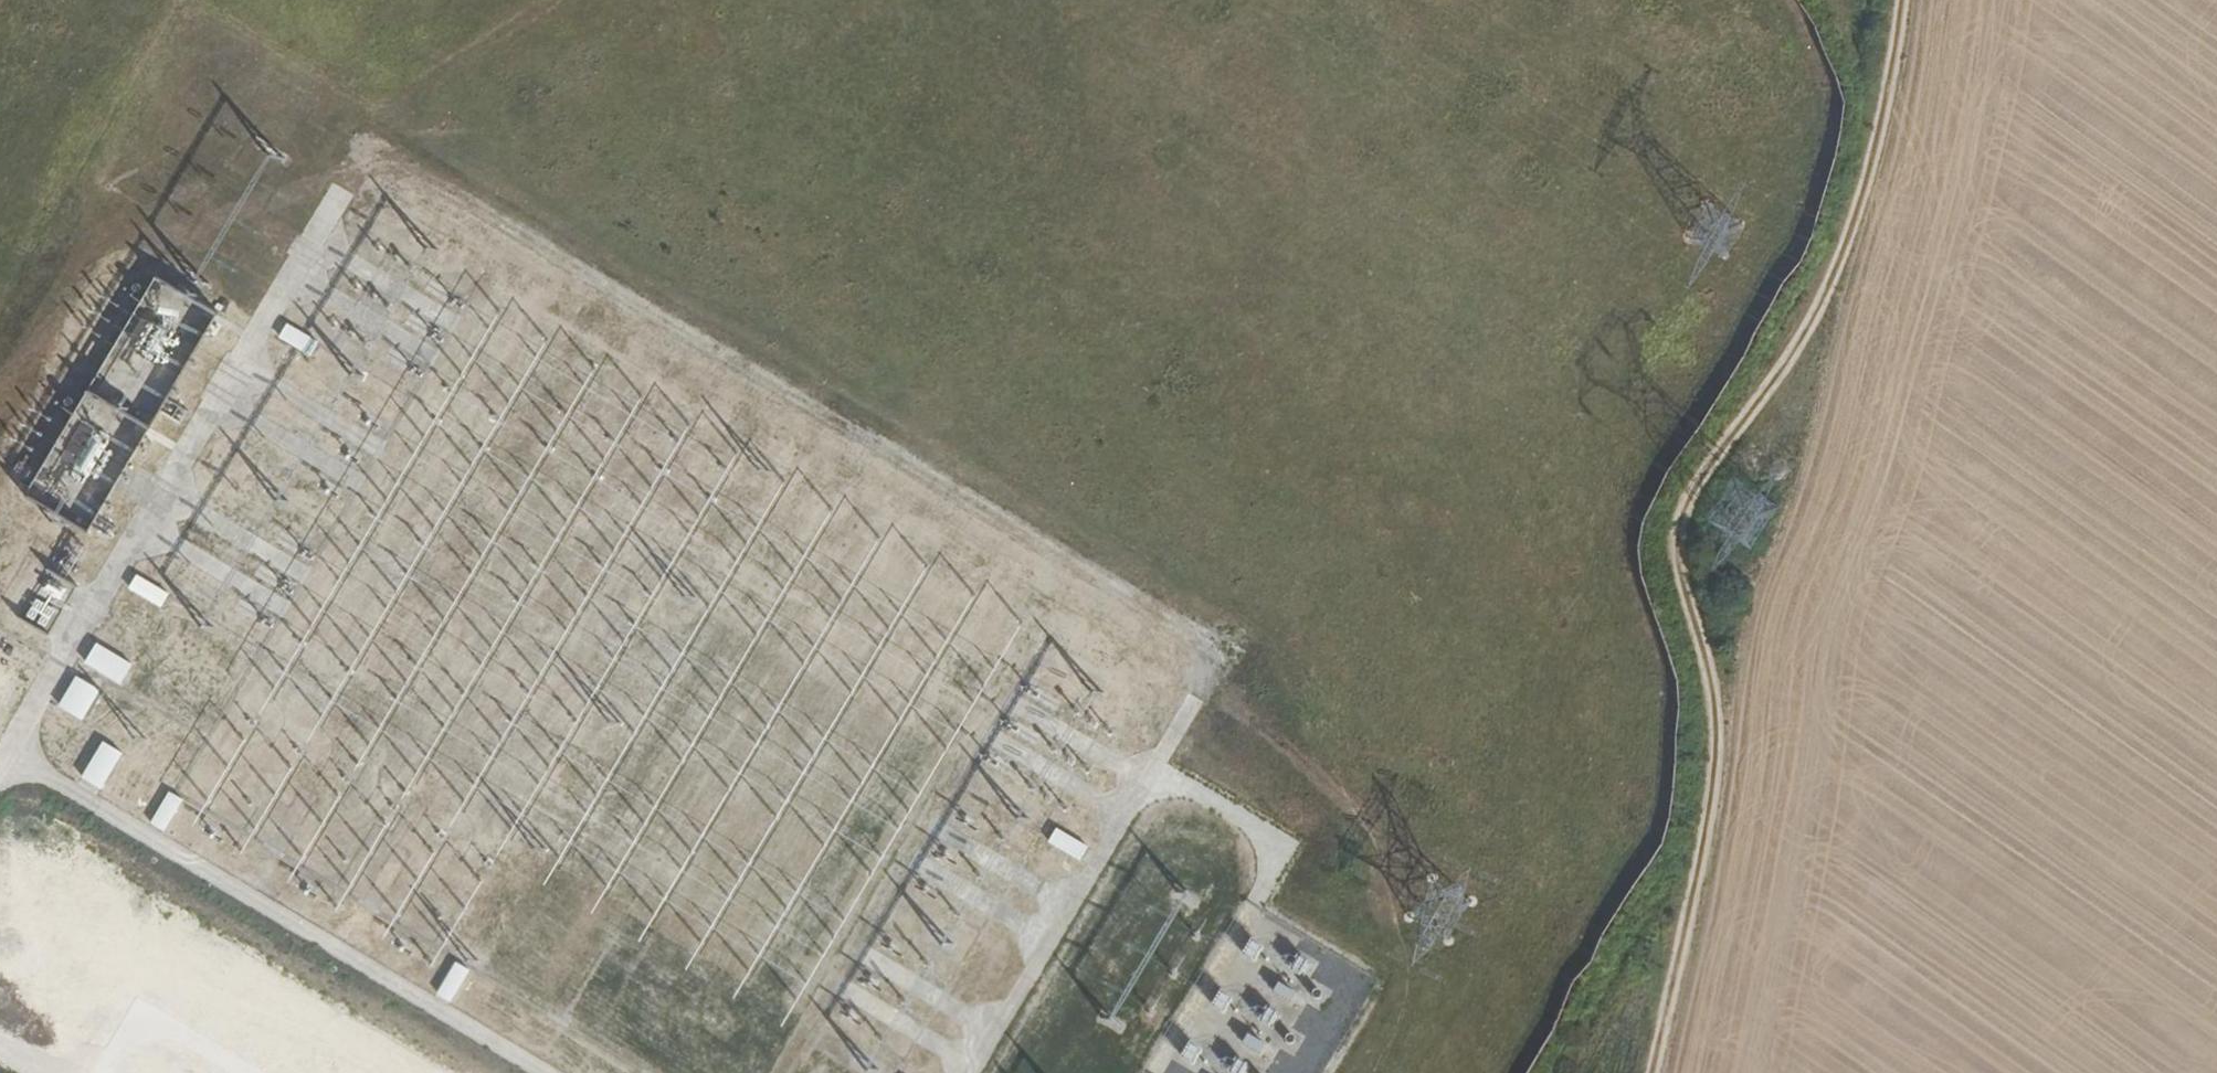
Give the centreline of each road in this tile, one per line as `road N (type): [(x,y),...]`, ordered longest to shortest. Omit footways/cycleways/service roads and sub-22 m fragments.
road 1 (track): [(1911,0),(1889,156),(1815,363),(1693,545),(1689,594),(1730,746),(1730,815),(1668,1072)]

